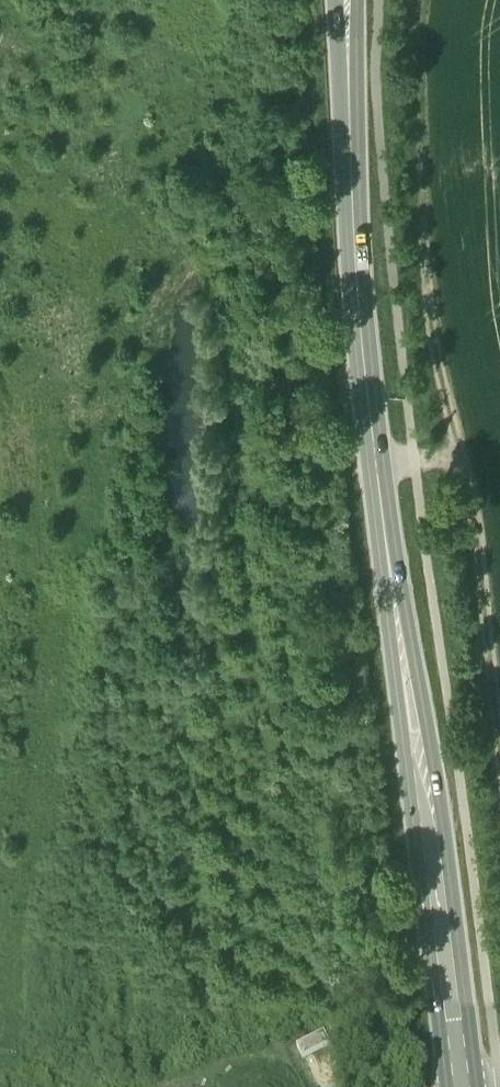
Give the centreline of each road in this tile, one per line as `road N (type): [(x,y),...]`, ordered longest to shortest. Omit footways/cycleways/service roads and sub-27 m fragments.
road 1 (secondary): [(456,1086),(357,216),(350,0)]
road 2 (track): [(499,700),(486,559),(446,385),(417,0)]

